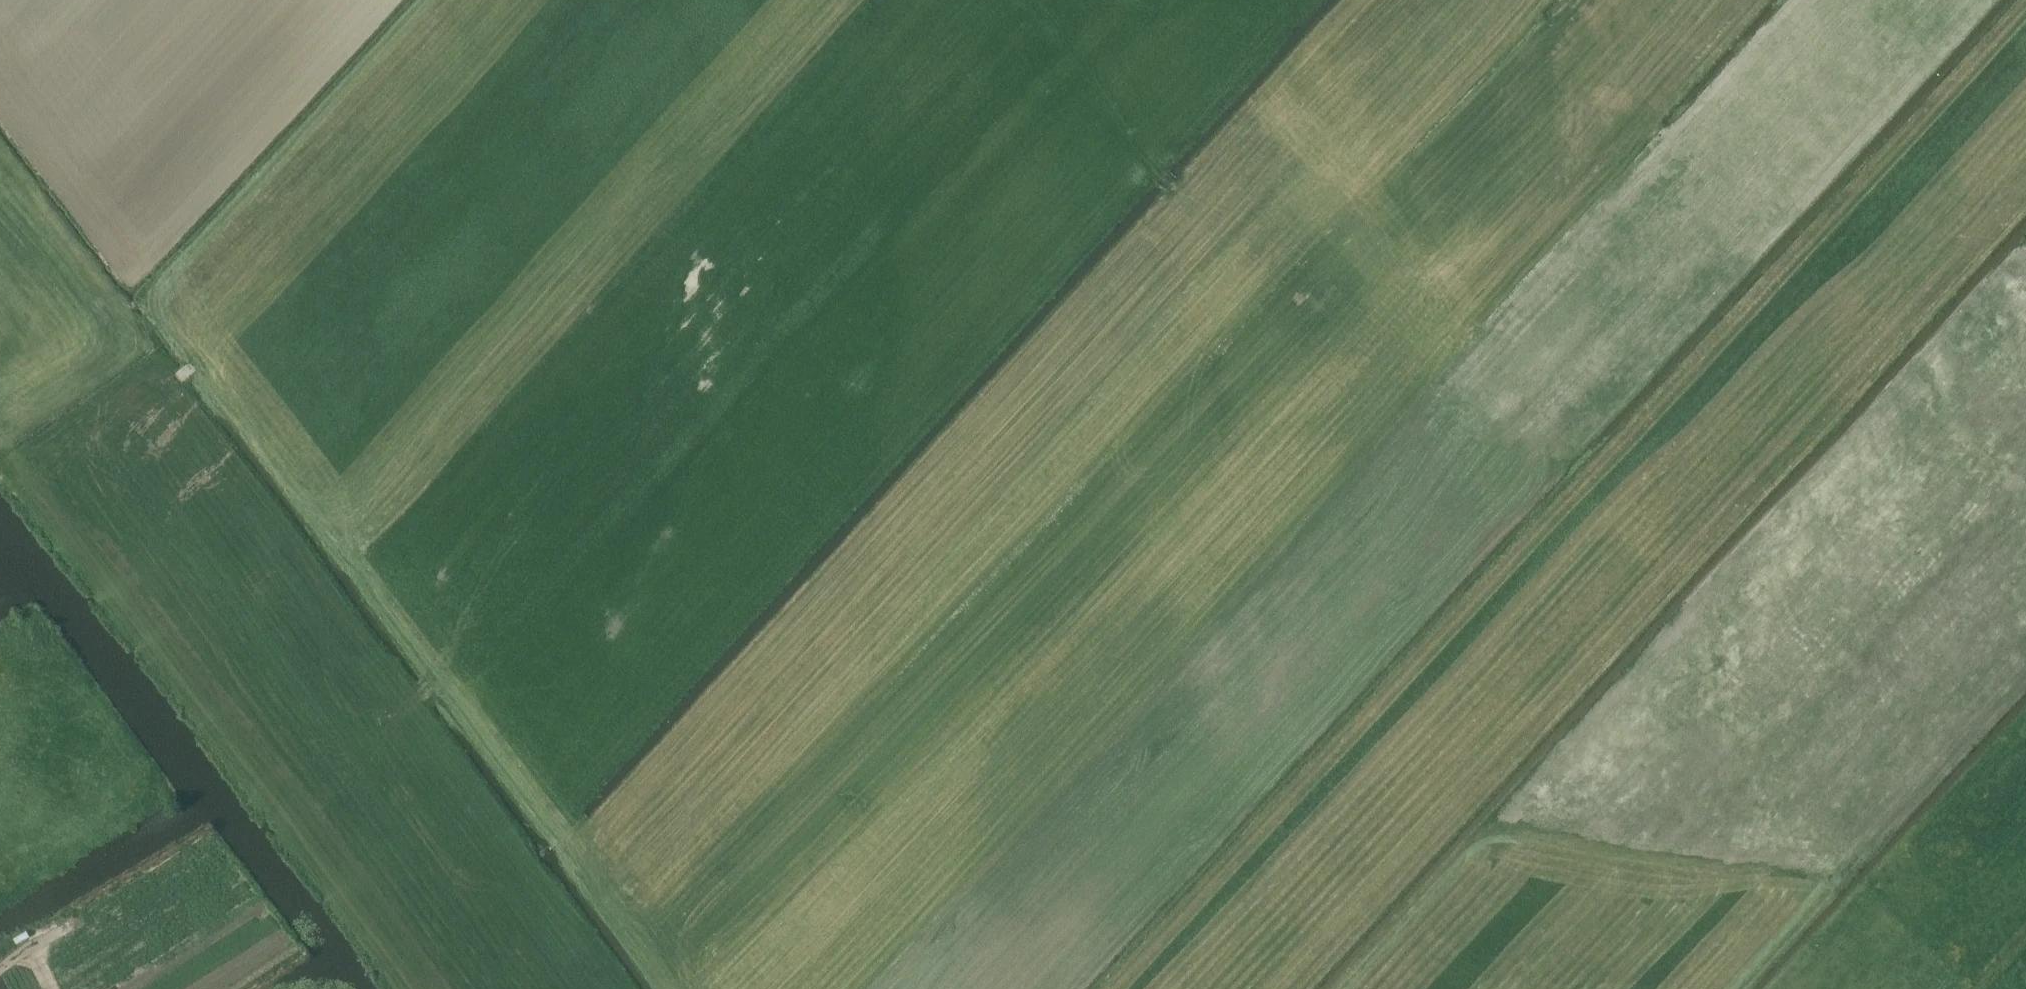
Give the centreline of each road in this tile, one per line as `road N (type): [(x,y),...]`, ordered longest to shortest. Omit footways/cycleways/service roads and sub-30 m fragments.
road 1 (track): [(502,638),(286,783),(34,507),(0,454)]
road 2 (track): [(284,305),(19,484)]
road 3 (track): [(286,783),(440,988)]

